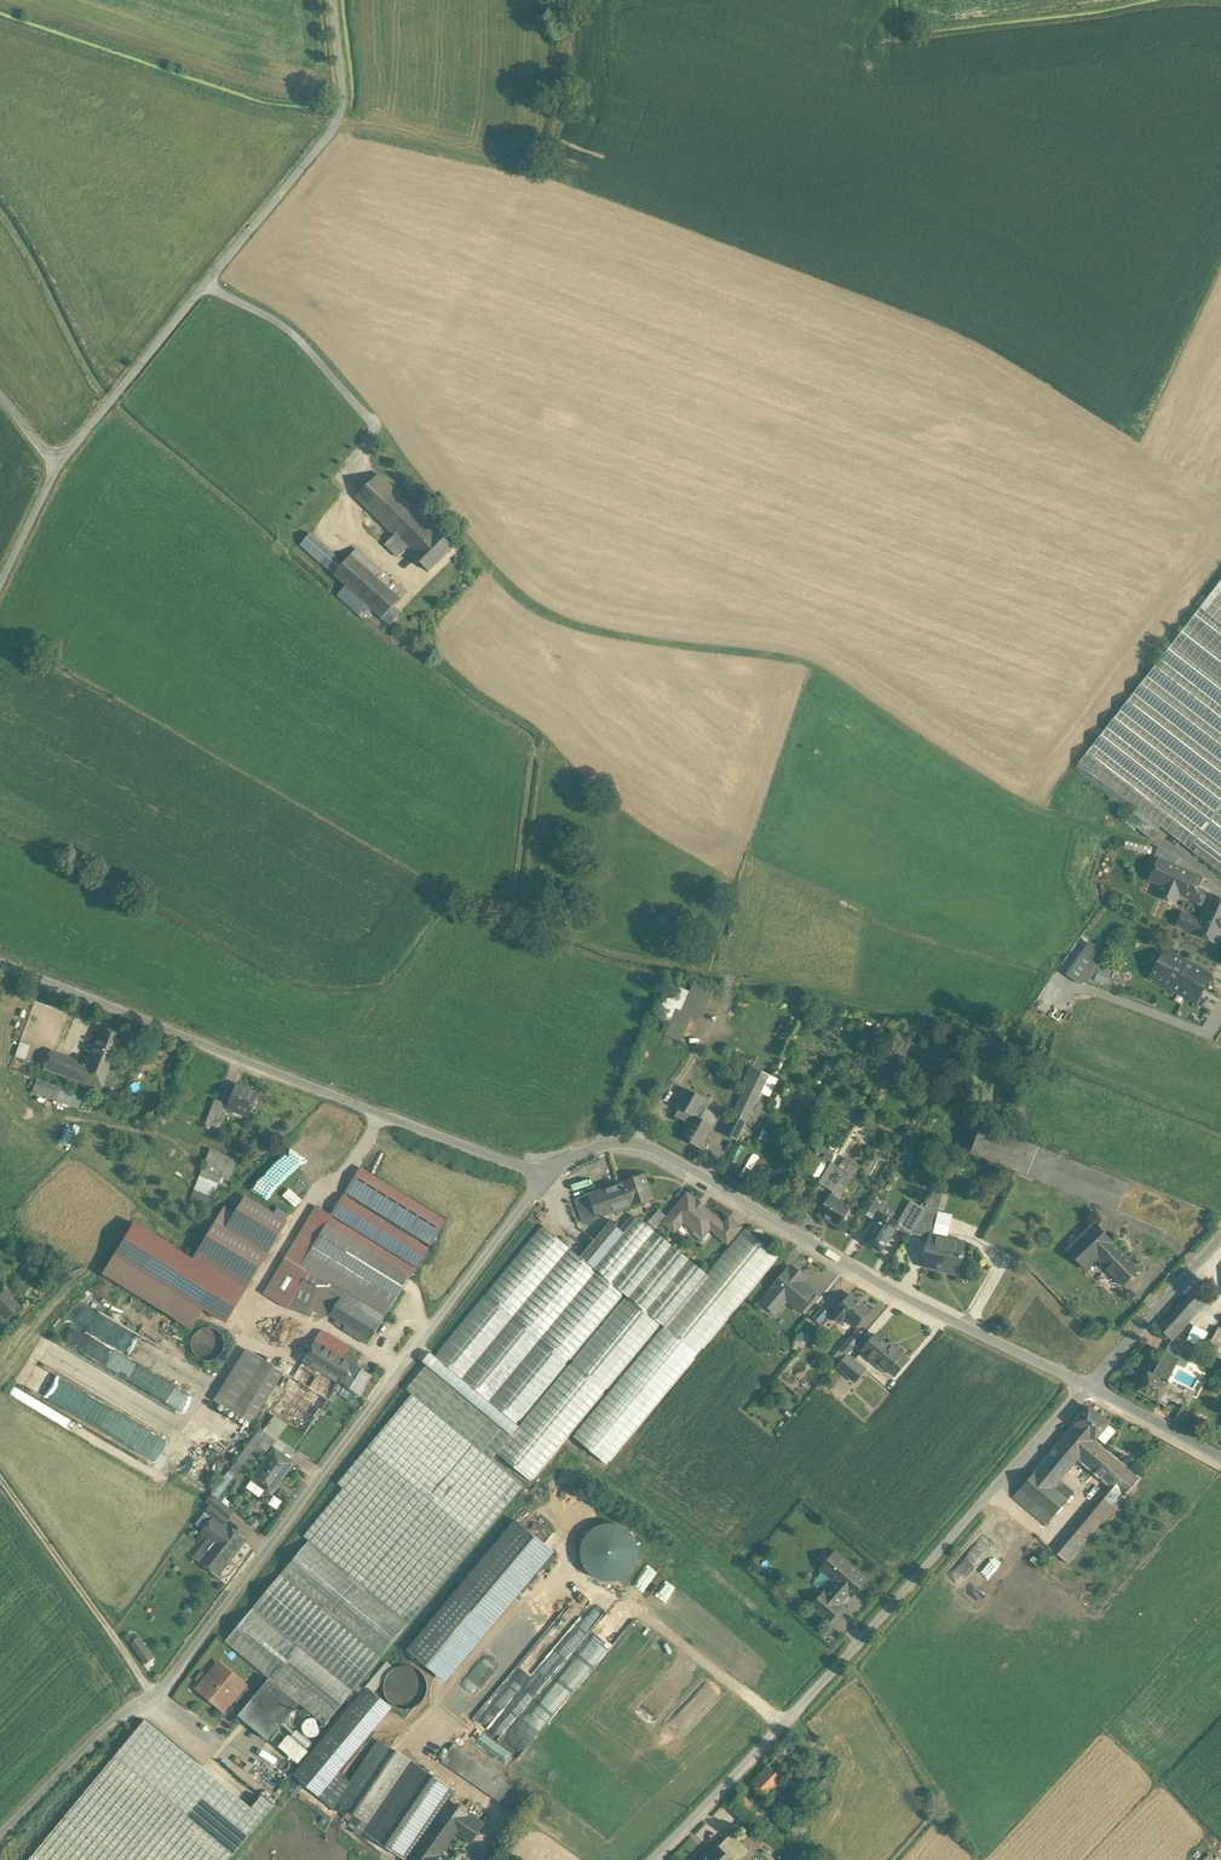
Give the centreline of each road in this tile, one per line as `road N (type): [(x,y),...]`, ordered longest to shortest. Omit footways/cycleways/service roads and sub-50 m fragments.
road 1 (residential): [(148,1694),(161,1690),(545,1180)]
road 2 (unclassified): [(653,1859),(1088,1385)]
road 3 (residential): [(1088,1385),(867,1276),(652,1150),(587,1153),(545,1180)]
road 4 (track): [(0,959),(545,1180)]
road 5 (track): [(56,464),(345,118),(333,0)]
road 6 (track): [(381,425),(551,144),(569,0)]
road 7 (track): [(408,576),(335,491),(381,425),(298,333),(209,285)]
road 8 (track): [(0,1472),(161,1690)]
road 9 (track): [(0,1840),(148,1694)]
road 10 (track): [(1088,1385),(1220,1243)]
road 11 (residential): [(1220,1458),(1088,1385)]
road 12 (track): [(0,588),(56,464)]

